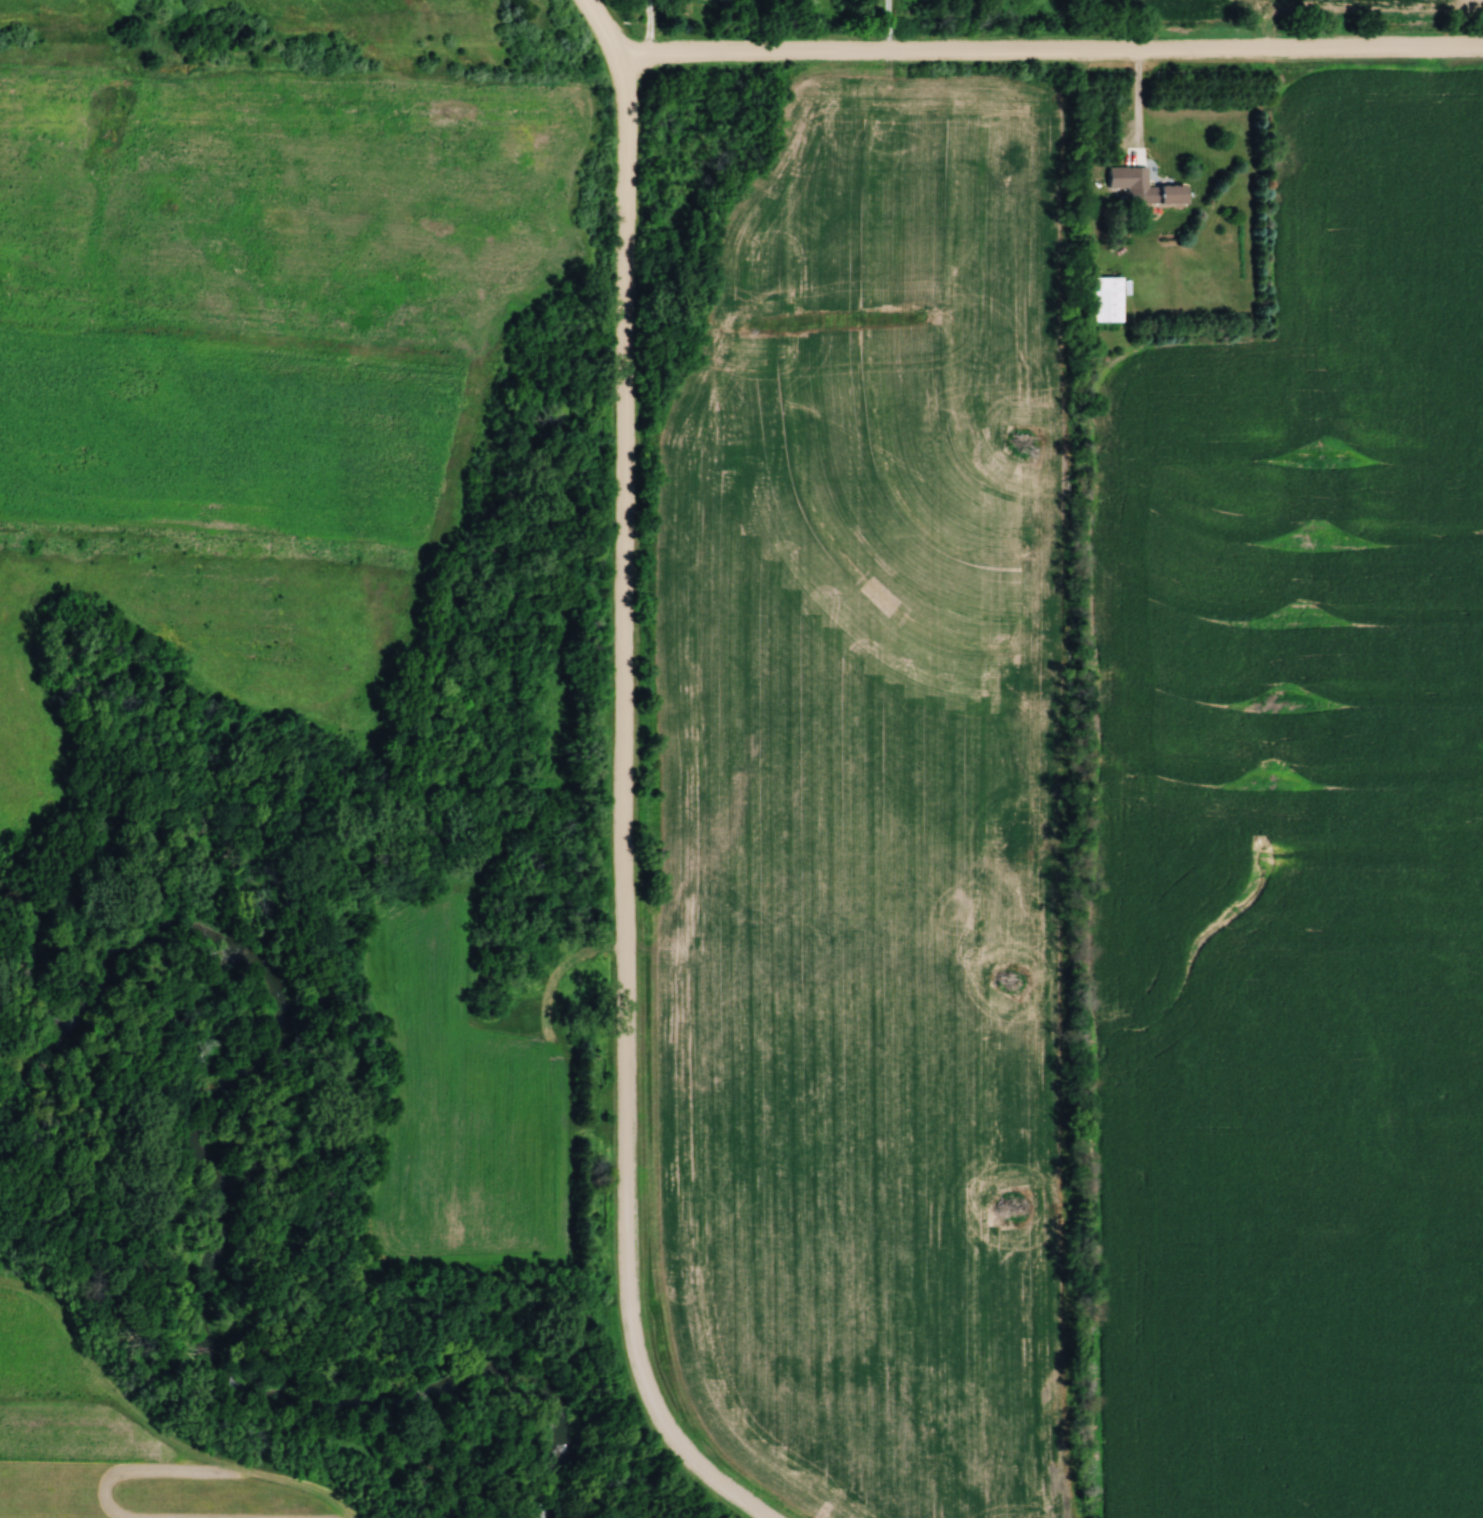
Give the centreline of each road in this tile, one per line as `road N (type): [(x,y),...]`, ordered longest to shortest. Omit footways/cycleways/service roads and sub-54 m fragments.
road 1 (residential): [(630,1300),(627,51)]
road 2 (residential): [(1482,47),(627,51)]
road 3 (residential): [(770,1517),(685,1444),(653,1385),(630,1300)]

